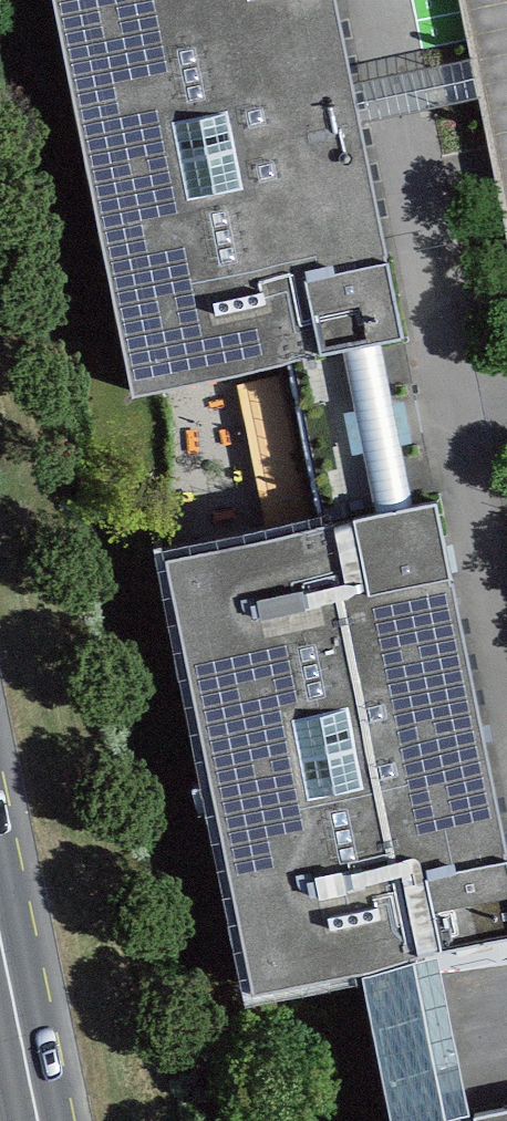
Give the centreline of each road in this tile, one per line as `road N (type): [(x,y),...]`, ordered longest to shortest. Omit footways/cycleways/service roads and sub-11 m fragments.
road 1 (residential): [(389,0),(465,414)]
road 2 (residential): [(465,414),(506,638)]

